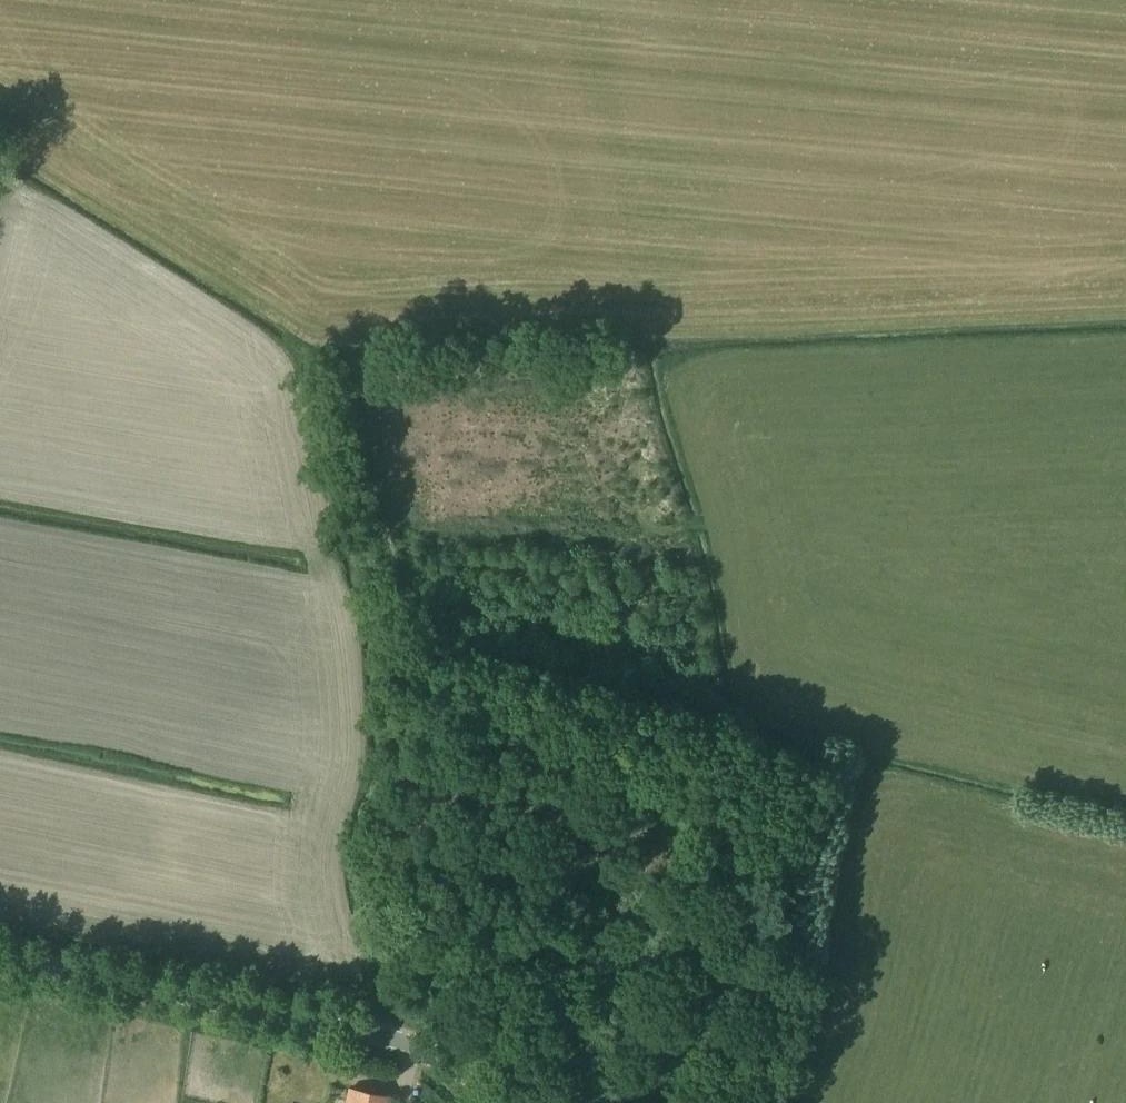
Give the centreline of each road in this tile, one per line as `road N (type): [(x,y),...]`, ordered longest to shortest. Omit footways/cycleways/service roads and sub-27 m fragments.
road 1 (unclassified): [(515,1102),(429,1047),(0,959)]

